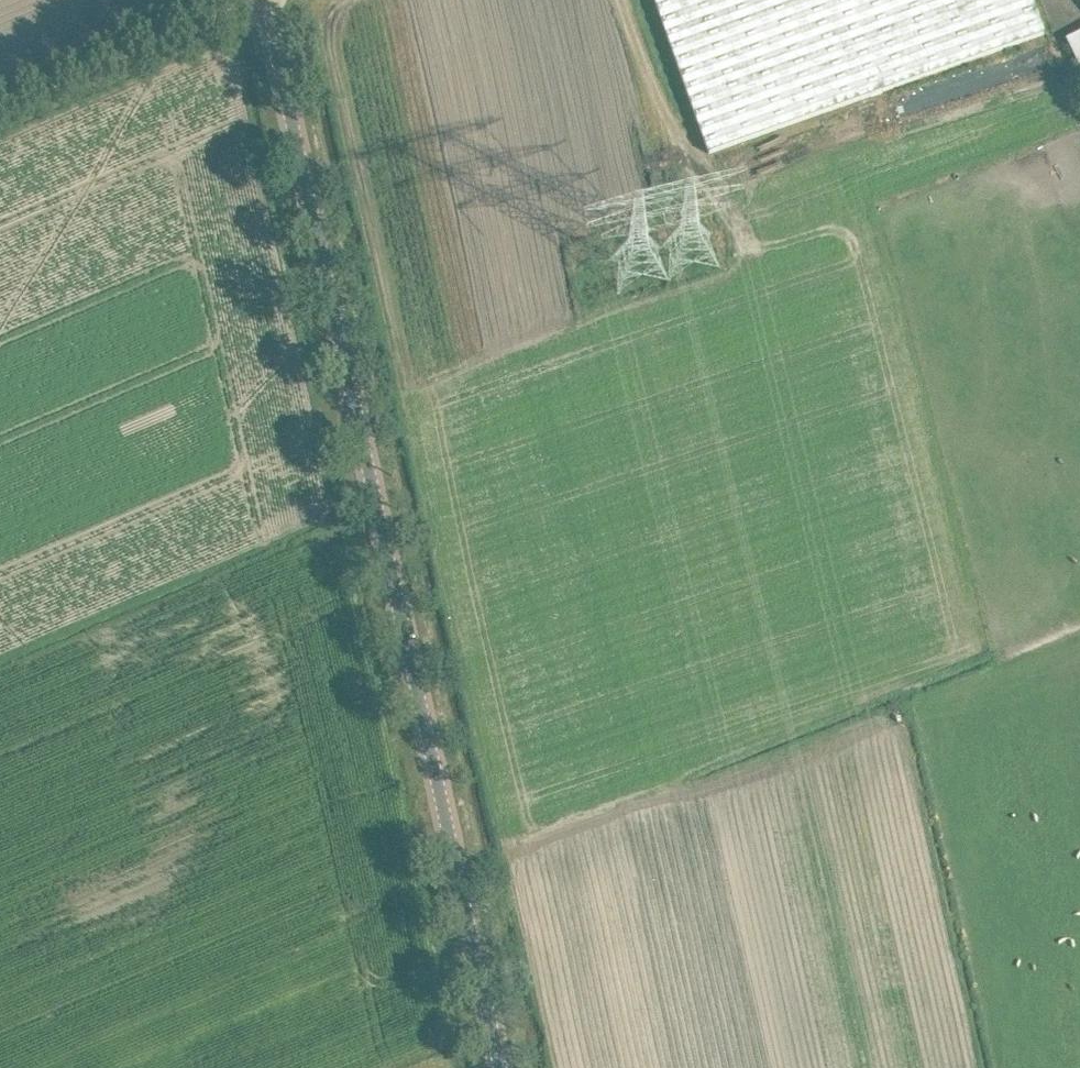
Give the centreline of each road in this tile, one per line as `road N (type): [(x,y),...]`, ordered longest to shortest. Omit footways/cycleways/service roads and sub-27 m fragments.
road 1 (tertiary): [(500,1067),(263,0)]
road 2 (track): [(0,109),(255,0)]

